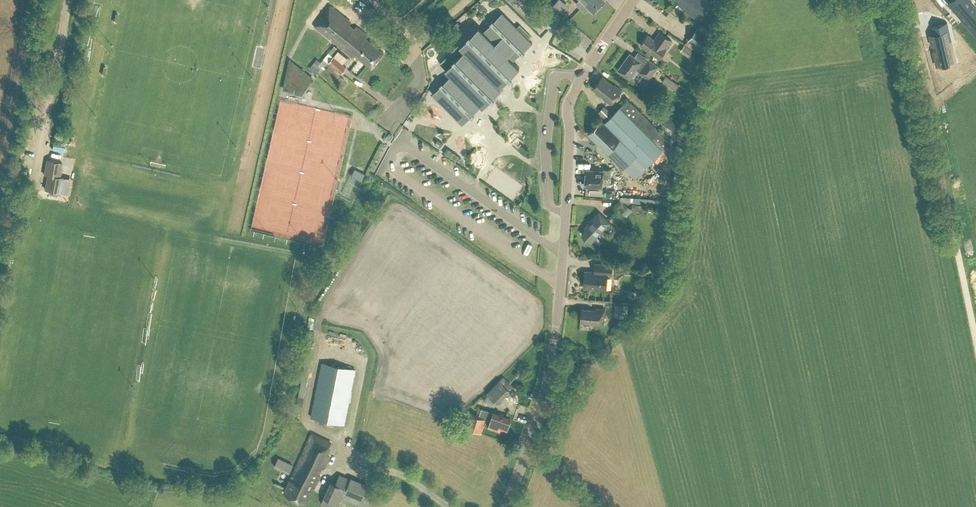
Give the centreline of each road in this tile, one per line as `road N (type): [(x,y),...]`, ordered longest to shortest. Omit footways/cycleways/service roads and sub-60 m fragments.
road 1 (tertiary): [(505,506),(554,346),(567,106),(633,0)]
road 2 (unclassified): [(975,339),(904,0)]
road 3 (track): [(67,0),(37,172)]

